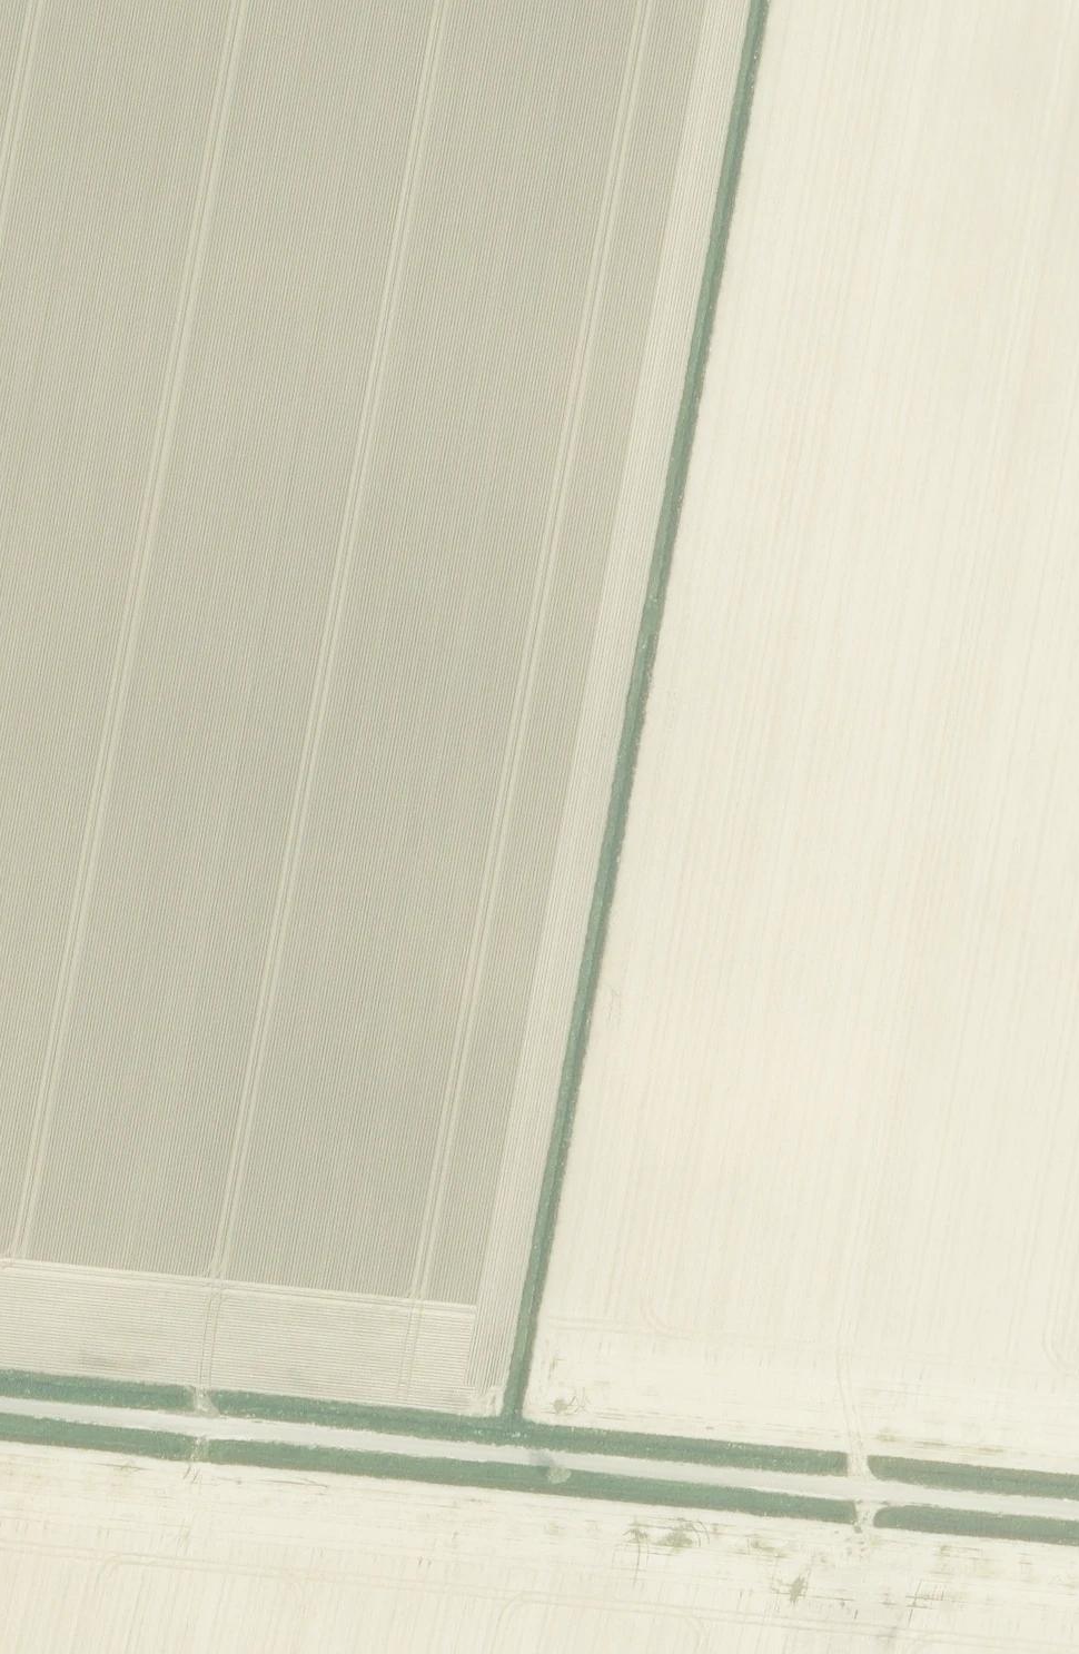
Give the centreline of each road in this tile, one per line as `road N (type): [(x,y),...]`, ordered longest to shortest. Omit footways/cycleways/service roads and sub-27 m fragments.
road 1 (unclassified): [(1078,1507),(0,1403)]

